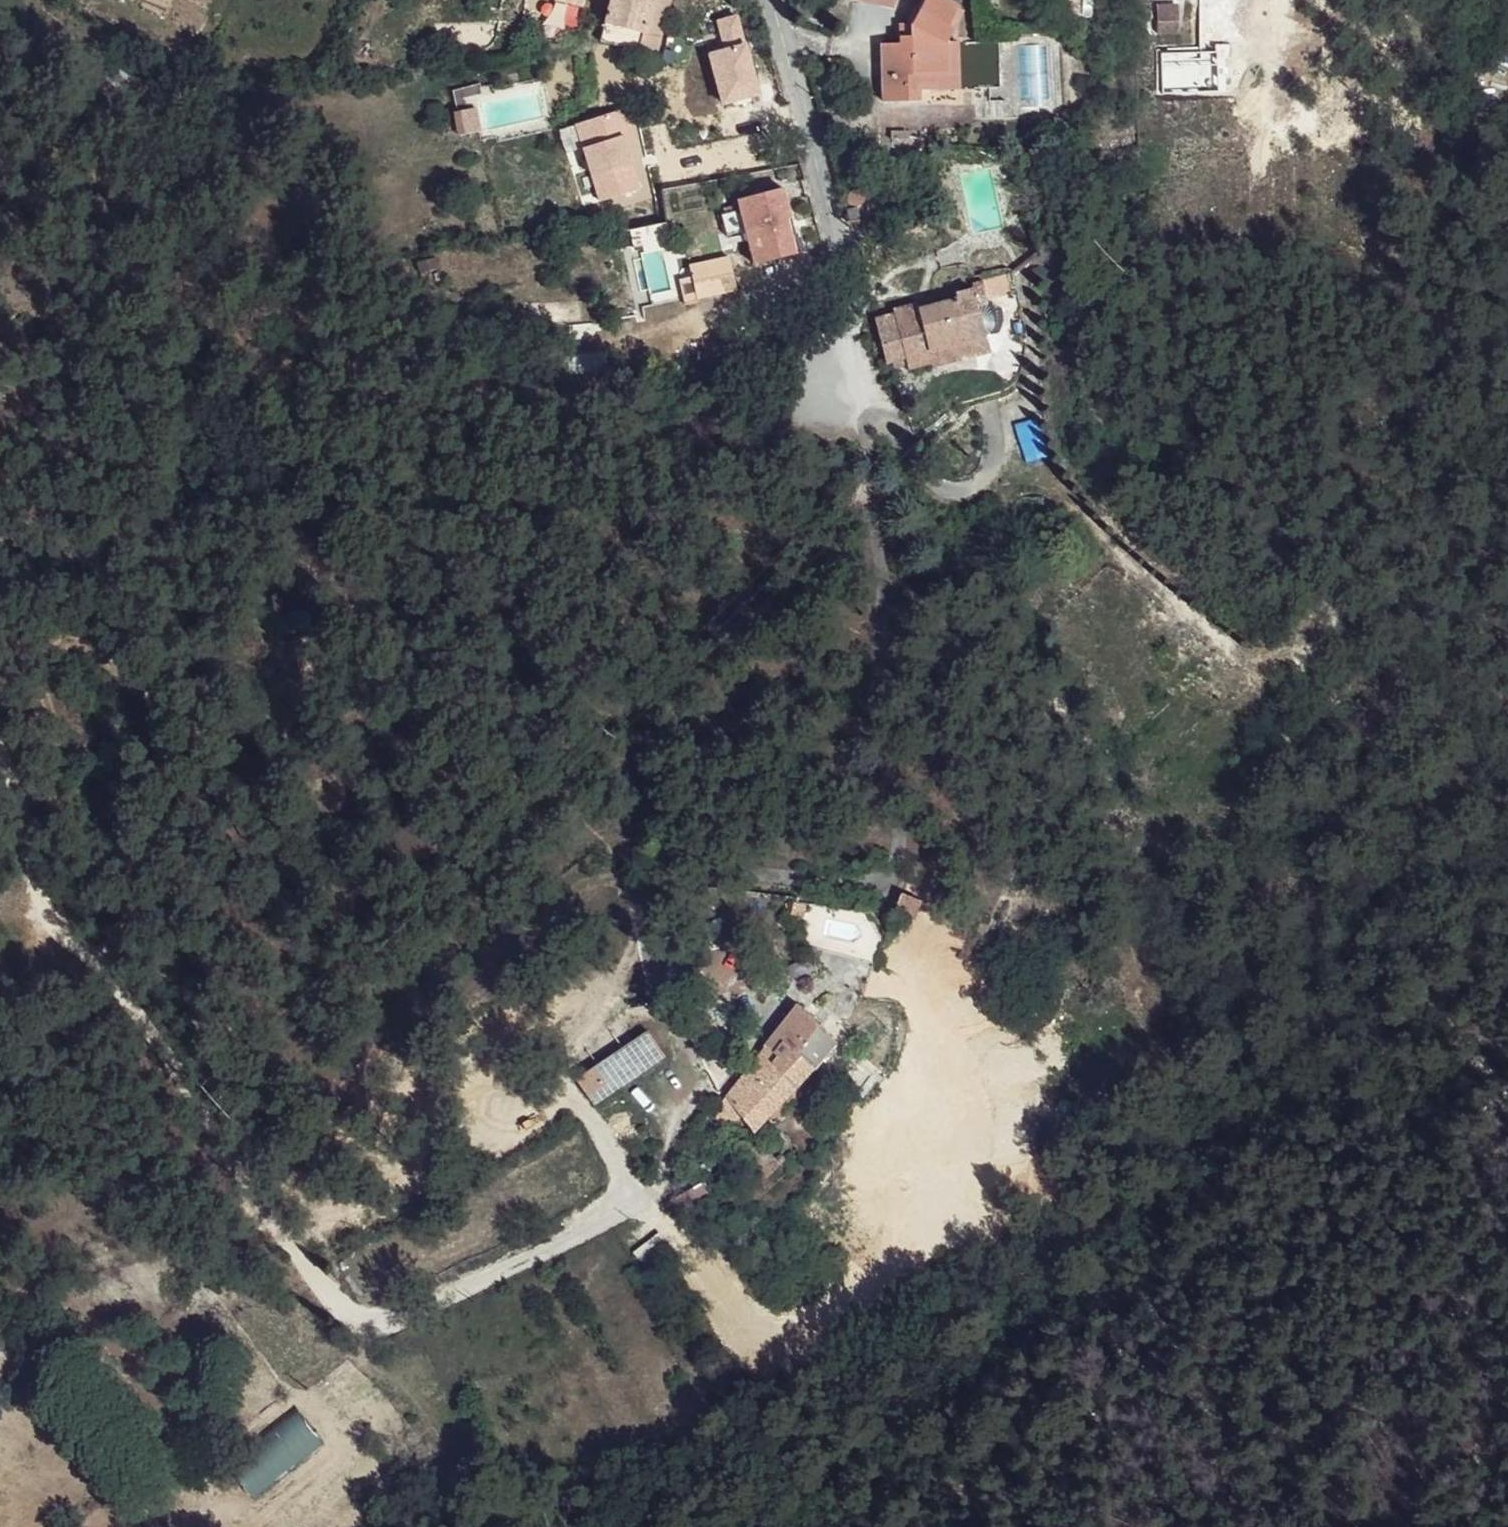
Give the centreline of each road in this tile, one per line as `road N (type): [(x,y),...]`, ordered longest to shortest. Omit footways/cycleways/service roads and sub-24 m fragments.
road 1 (track): [(624,1213),(523,1270),(394,1326),(360,1328),(333,1305),(138,1009),(35,873),(0,762)]
road 2 (residential): [(772,0),(845,243)]

